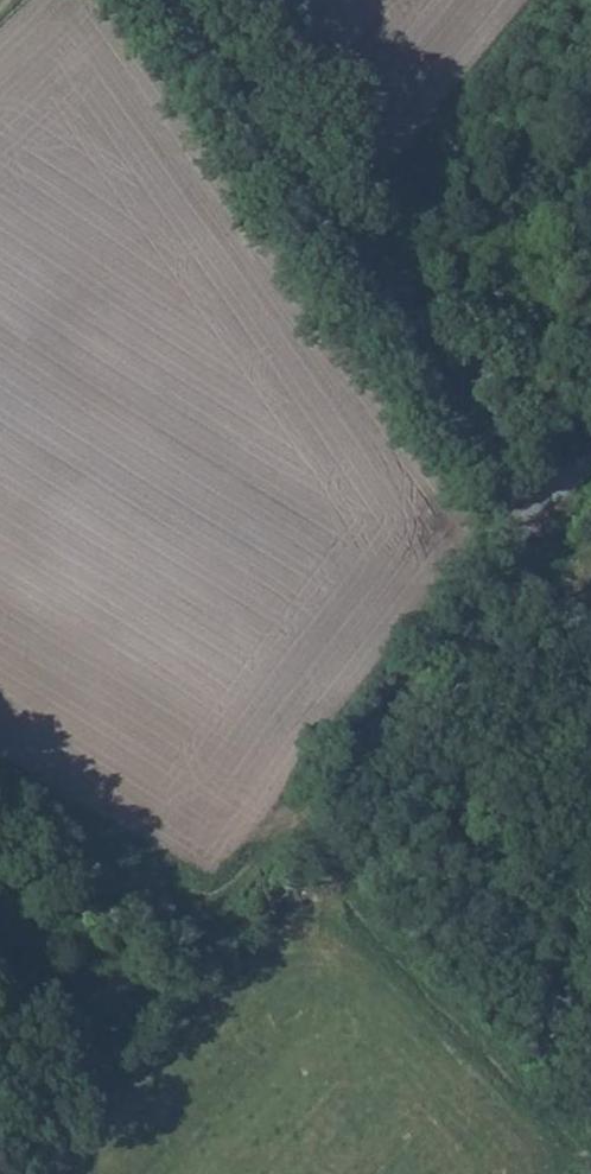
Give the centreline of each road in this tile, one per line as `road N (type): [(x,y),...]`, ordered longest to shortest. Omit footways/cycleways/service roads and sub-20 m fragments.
road 1 (track): [(0,1166),(220,937),(513,561),(532,508)]
road 2 (track): [(590,468),(564,500),(532,508),(492,488),(165,0)]

